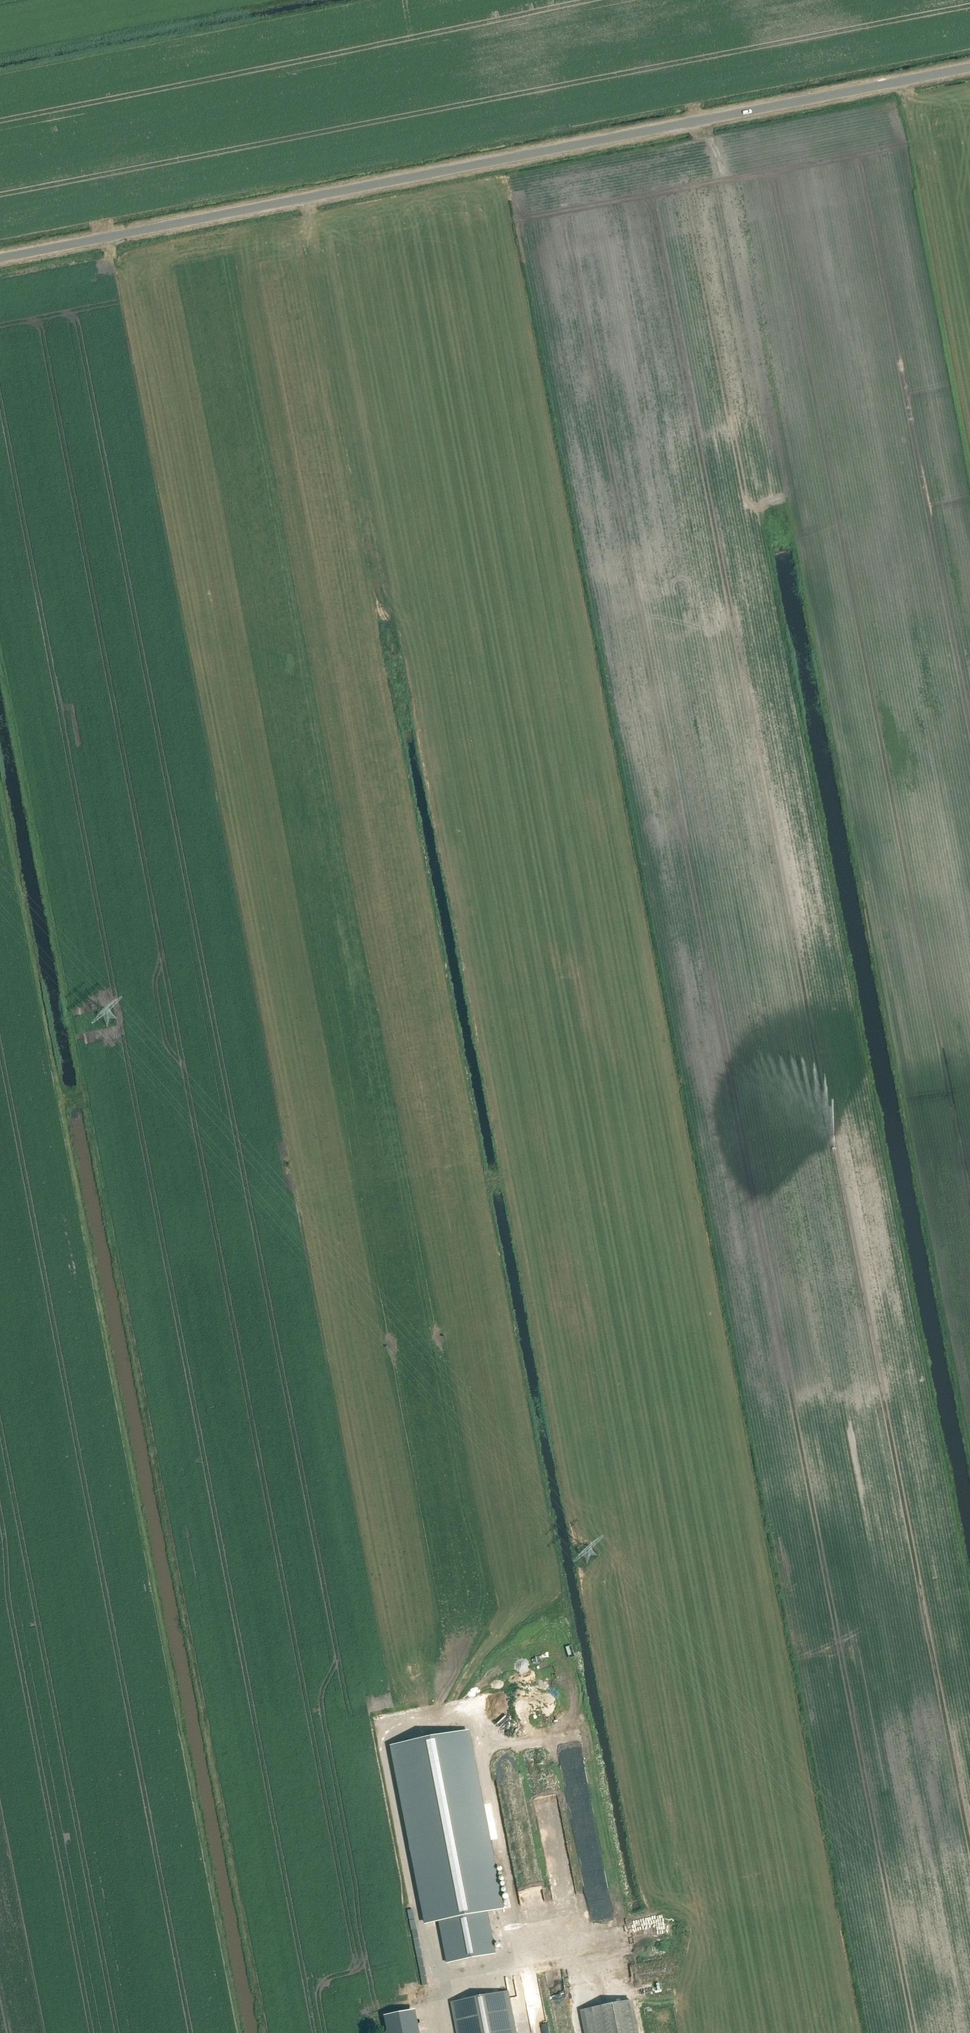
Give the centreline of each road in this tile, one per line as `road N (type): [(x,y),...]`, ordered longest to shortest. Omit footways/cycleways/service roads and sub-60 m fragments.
road 1 (unclassified): [(0,257),(969,67)]

